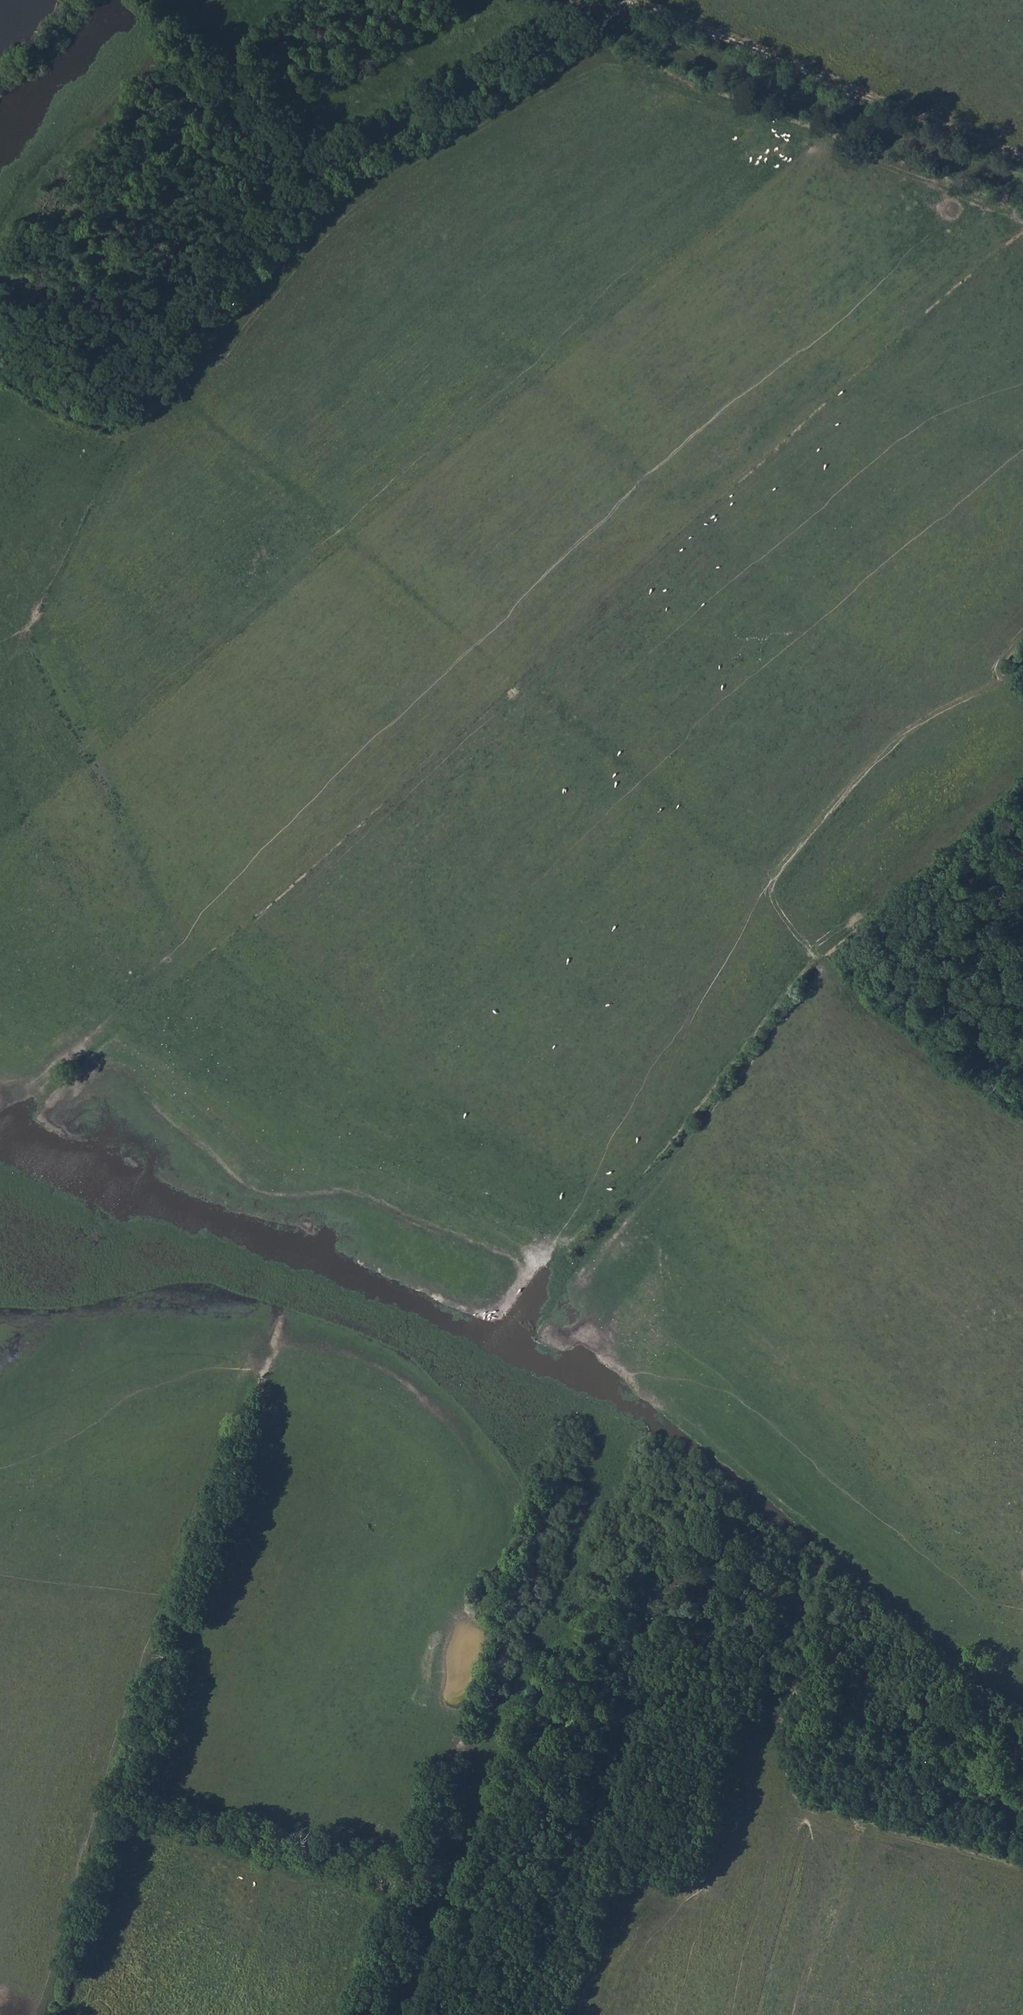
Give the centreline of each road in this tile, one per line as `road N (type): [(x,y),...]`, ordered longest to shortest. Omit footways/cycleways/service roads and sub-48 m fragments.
road 1 (track): [(1022,161),(619,0)]
road 2 (track): [(766,891),(907,730),(1022,670)]

